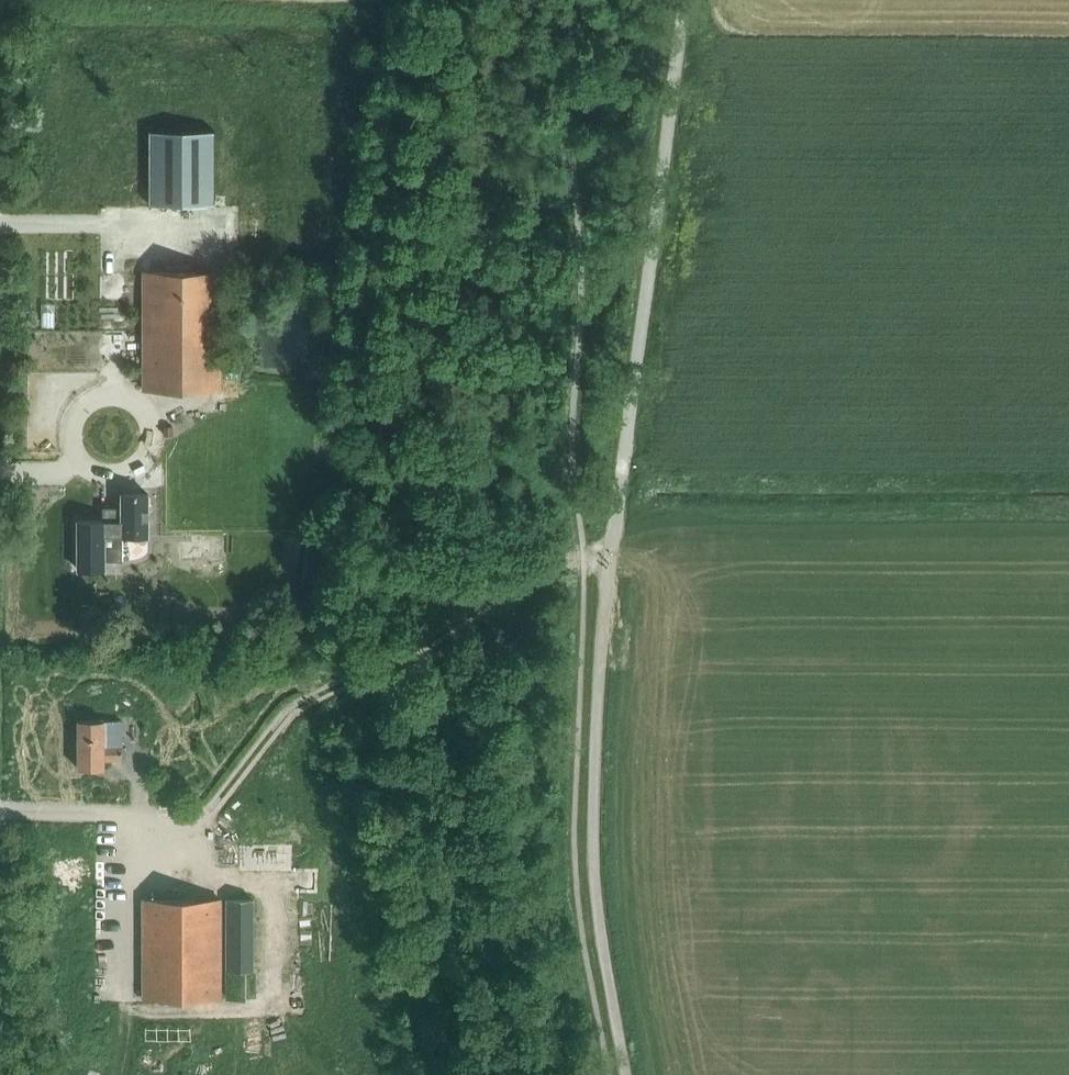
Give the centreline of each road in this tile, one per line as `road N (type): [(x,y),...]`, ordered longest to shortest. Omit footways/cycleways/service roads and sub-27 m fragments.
road 1 (track): [(685,0),(602,630),(594,880),(626,1074)]
road 2 (track): [(610,558),(547,568),(409,653),(295,707),(207,813)]

